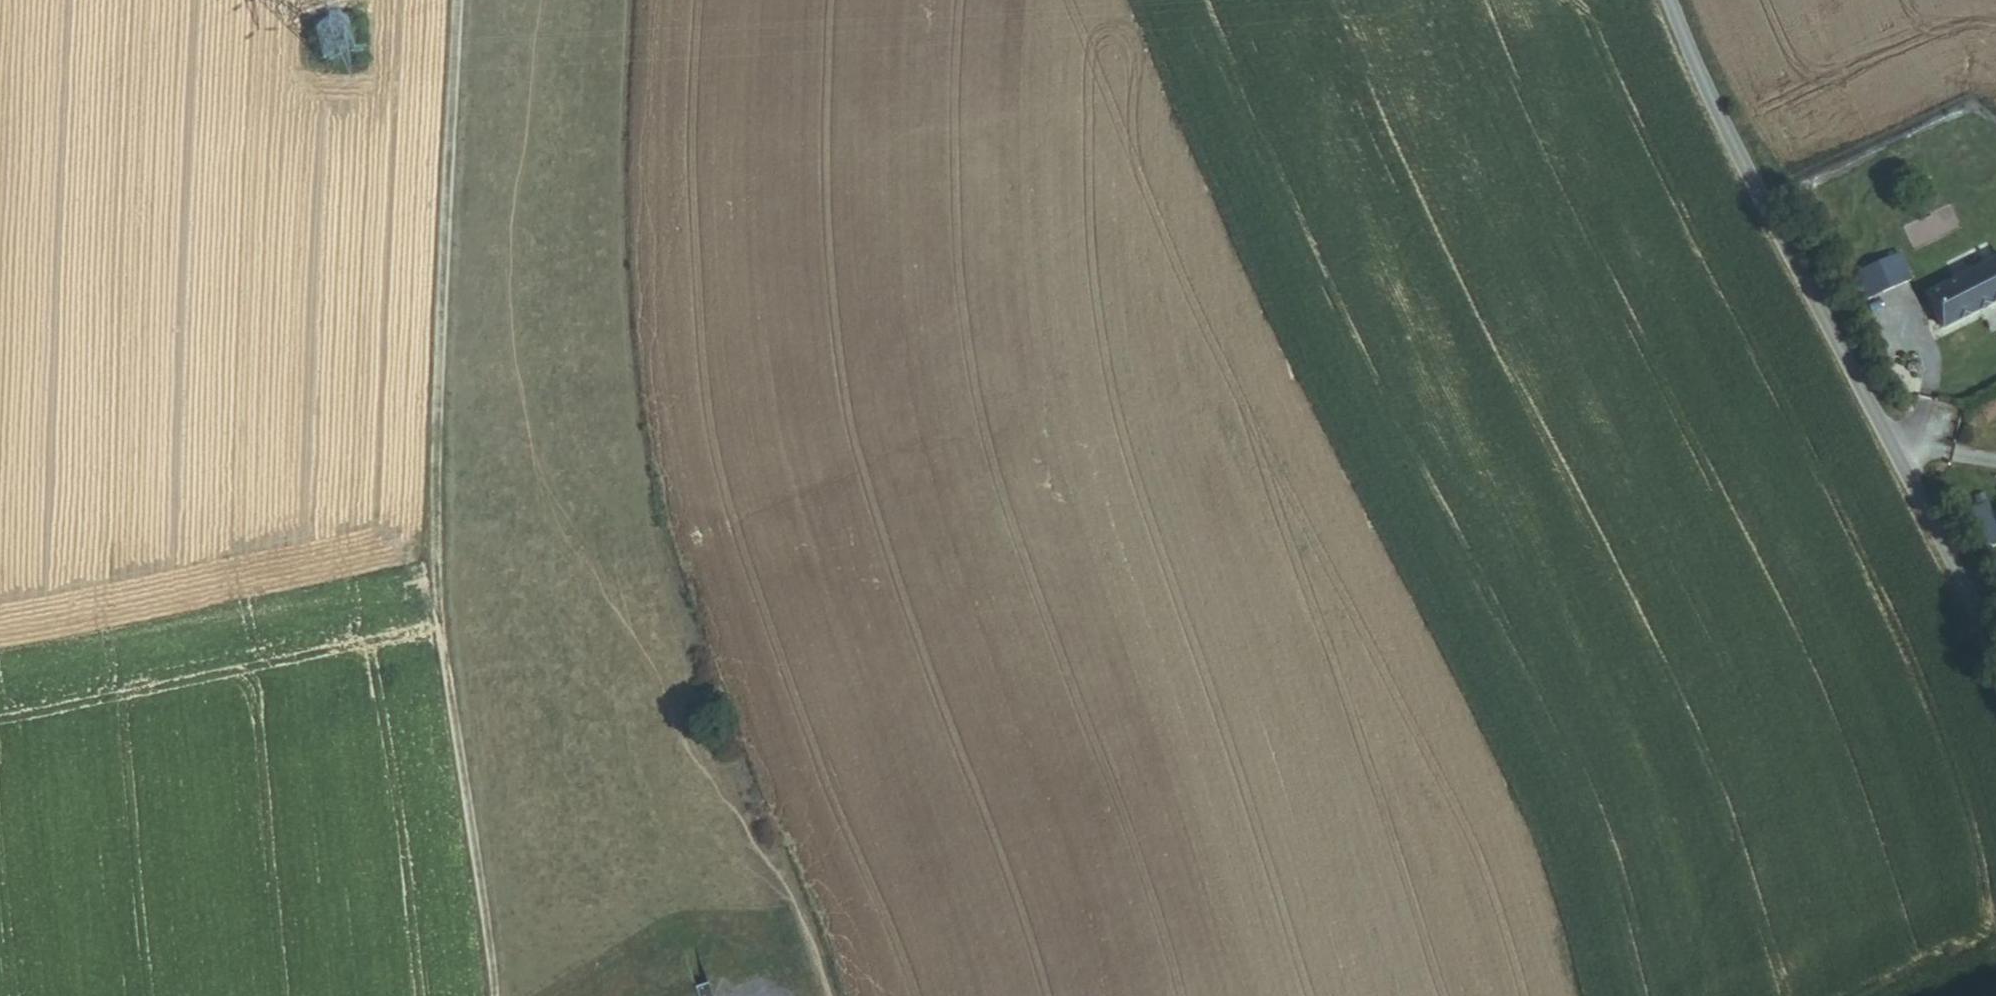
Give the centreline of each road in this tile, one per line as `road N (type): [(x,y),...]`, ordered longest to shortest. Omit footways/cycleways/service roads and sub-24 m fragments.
road 1 (track): [(498,995),(442,585),(439,445),(462,0)]
road 2 (unclassified): [(1670,0),(1819,315),(1982,616),(1995,657)]

